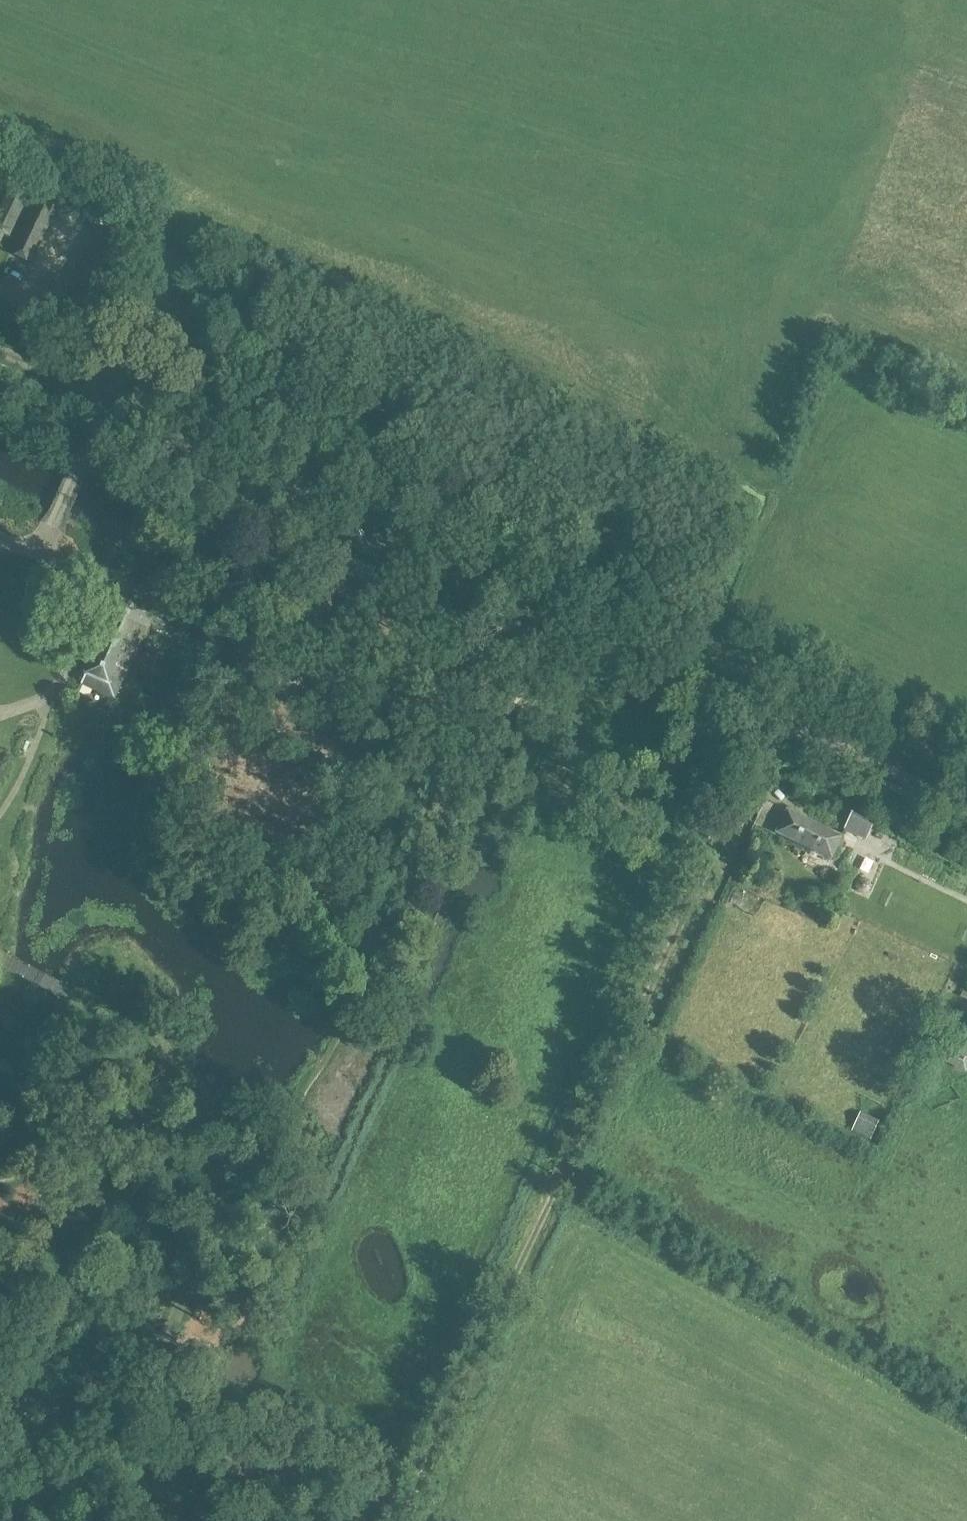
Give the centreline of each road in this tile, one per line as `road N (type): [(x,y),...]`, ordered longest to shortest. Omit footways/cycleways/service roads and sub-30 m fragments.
road 1 (unclassified): [(966,810),(116,404)]
road 2 (track): [(401,1520),(722,844),(747,775)]
road 3 (unclassified): [(116,404),(40,553)]
road 4 (unclassified): [(116,404),(0,349)]

